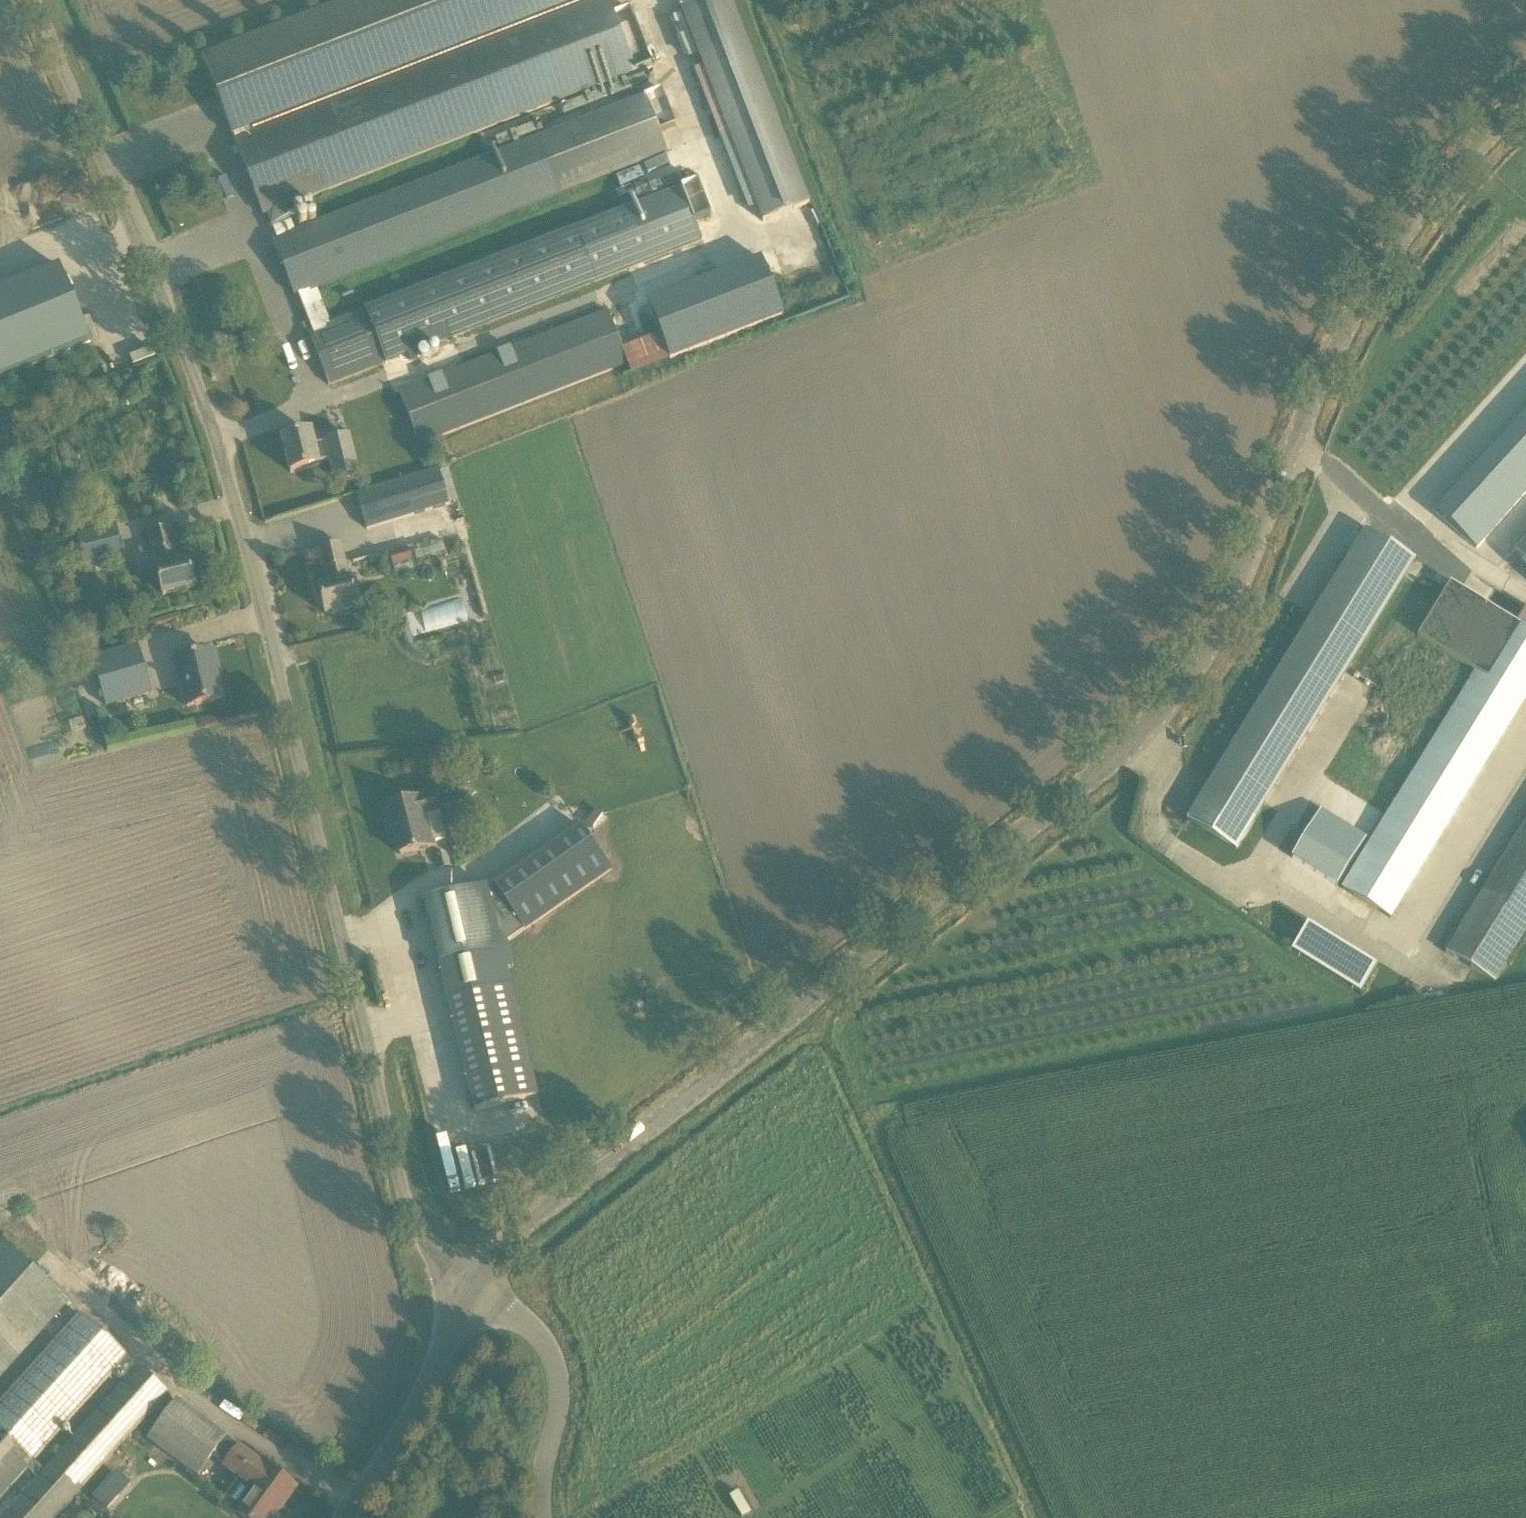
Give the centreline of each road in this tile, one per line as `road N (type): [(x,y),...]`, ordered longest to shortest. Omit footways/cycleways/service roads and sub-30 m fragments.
road 1 (unclassified): [(469,1292),(508,1239),(1119,756),(1187,677),(1239,585),(1308,403),(1374,271),(1428,195),(1525,99)]
road 2 (unclassified): [(469,1292),(413,1233),(224,451),(36,0)]
road 3 (unclassified): [(540,1517),(538,1484),(561,1383),(553,1355),(469,1292)]
road 4 (unclassified): [(344,1517),(386,1461),(469,1292)]

